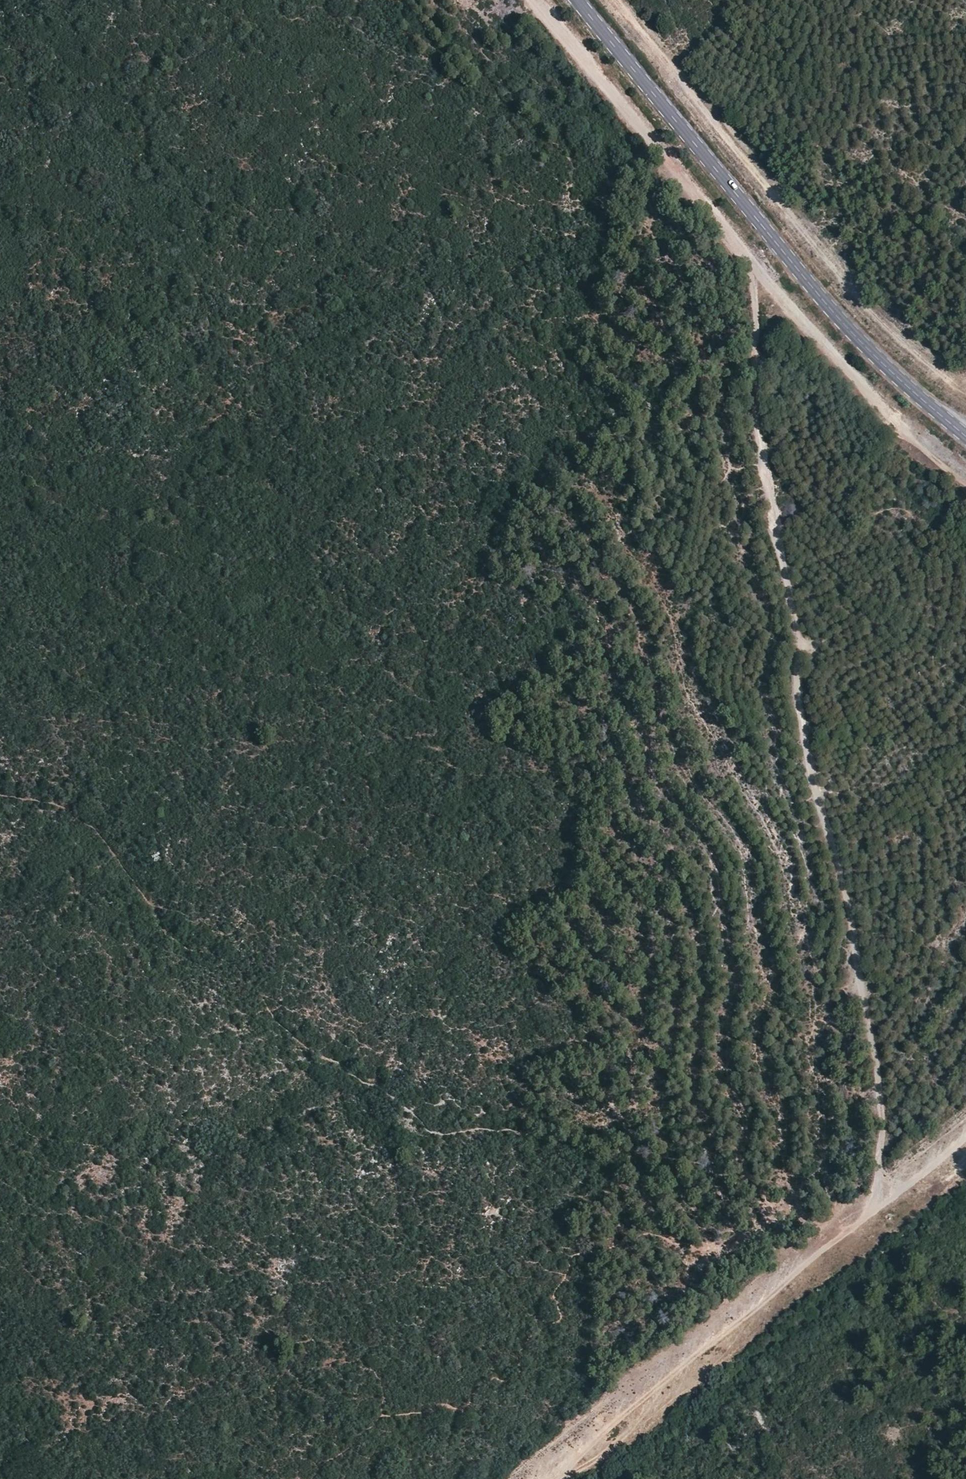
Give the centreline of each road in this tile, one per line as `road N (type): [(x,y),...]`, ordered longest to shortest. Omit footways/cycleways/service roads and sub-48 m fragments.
road 1 (track): [(758,275),(751,292),(764,495),(796,636),(797,706),(843,869),(872,1061),(878,1115),(868,1217)]
road 2 (track): [(535,0),(884,418),(965,481)]
road 3 (secondary): [(965,438),(849,329),(584,0)]
road 4 (track): [(965,1137),(700,1338),(609,1416),(557,1478)]

